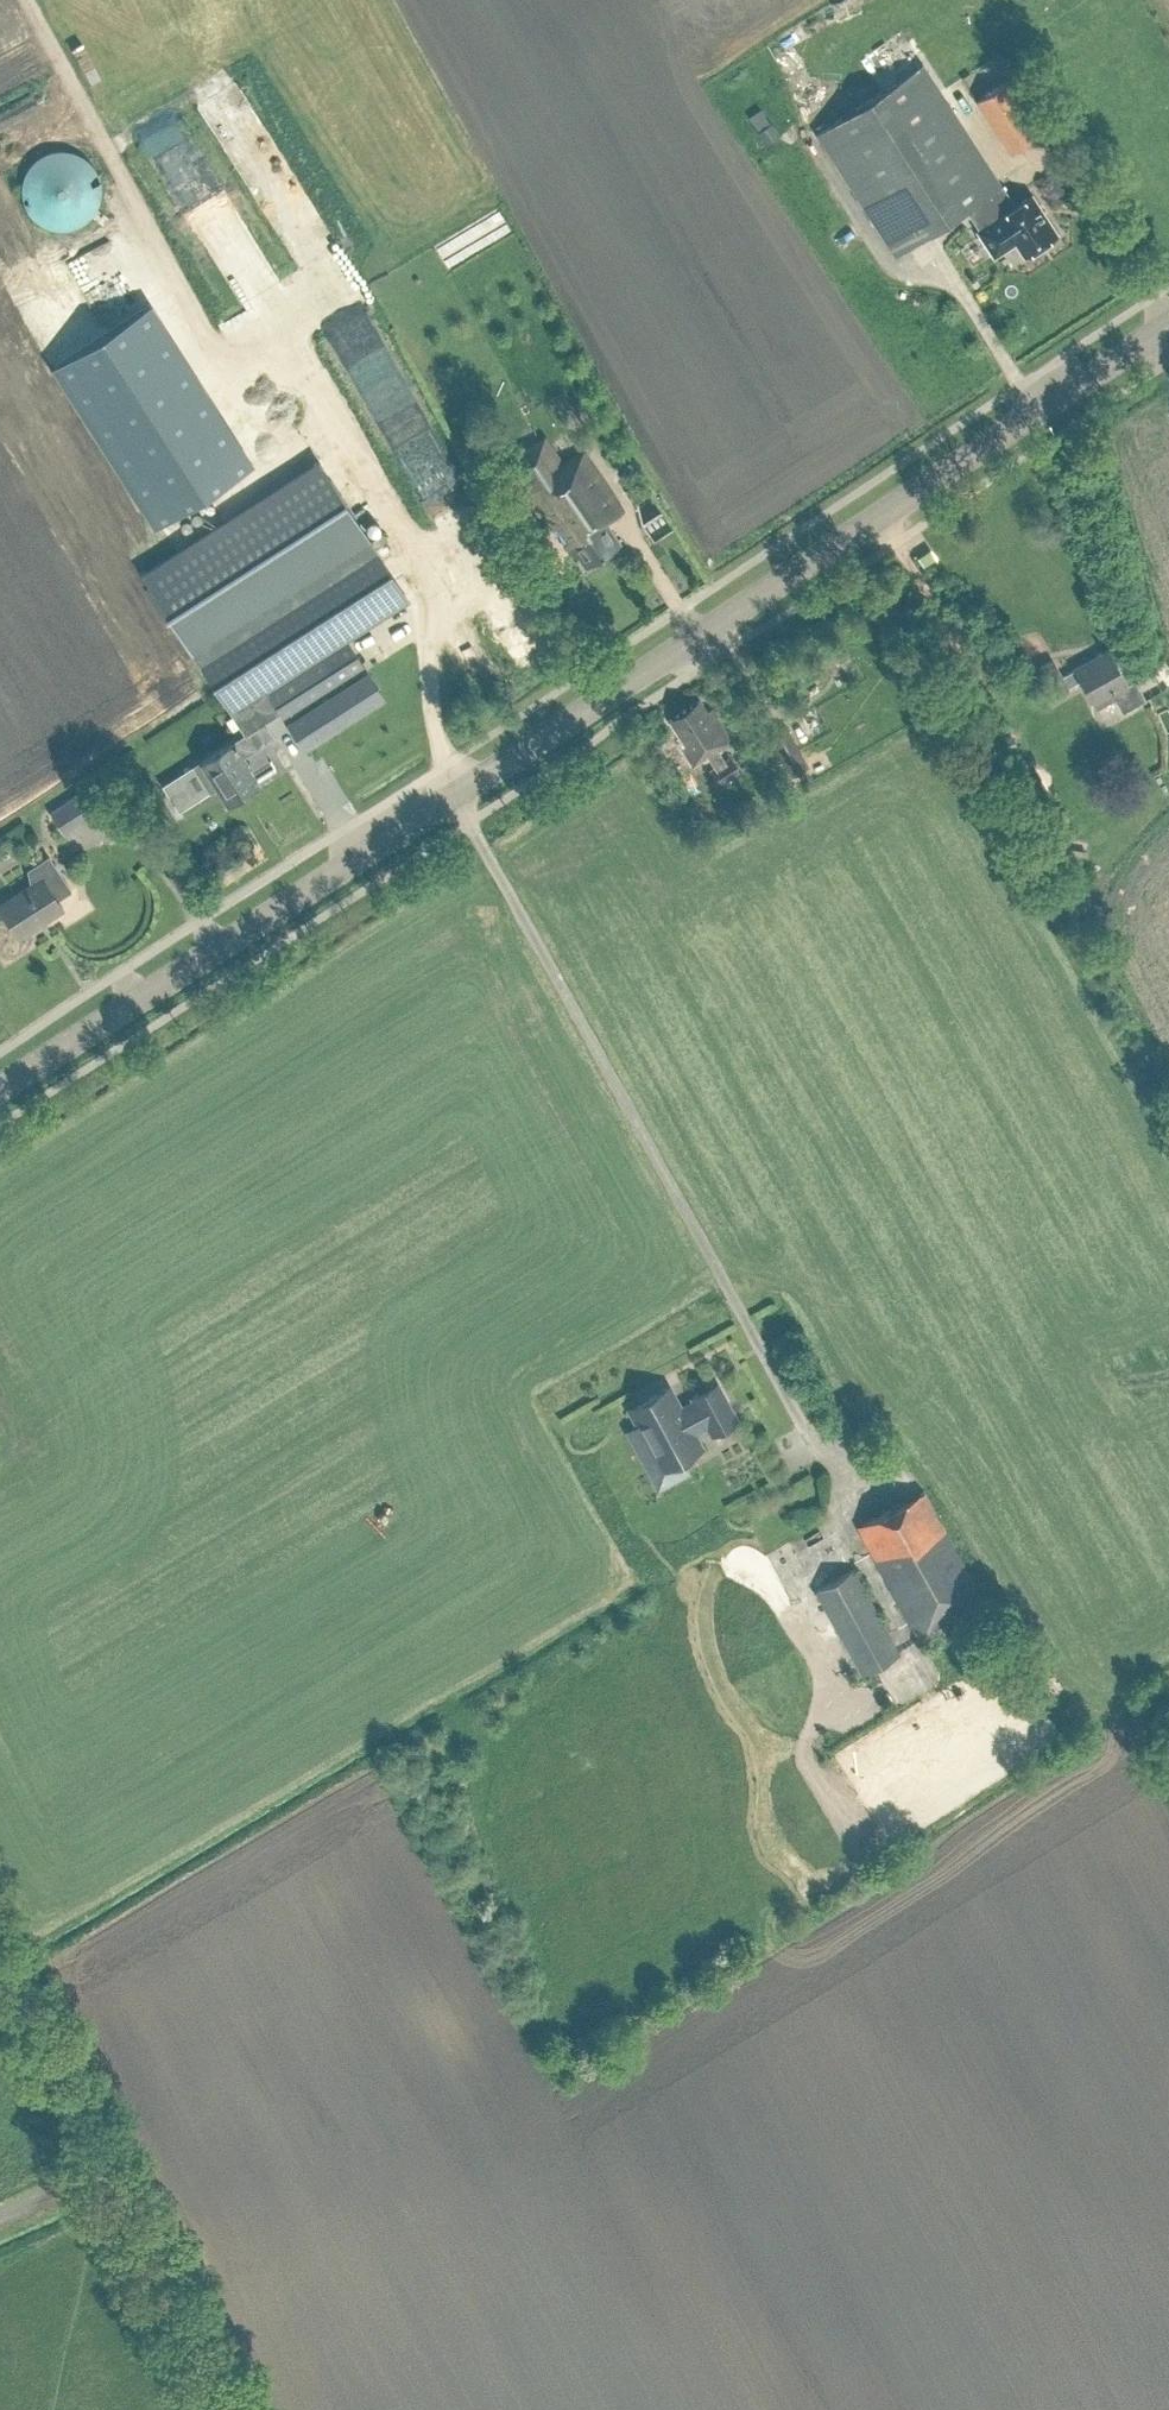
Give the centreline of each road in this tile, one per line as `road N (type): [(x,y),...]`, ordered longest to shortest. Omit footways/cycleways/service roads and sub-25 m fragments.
road 1 (tertiary): [(0,1084),(1168,324)]
road 2 (unclassified): [(230,2409),(0,1943)]

